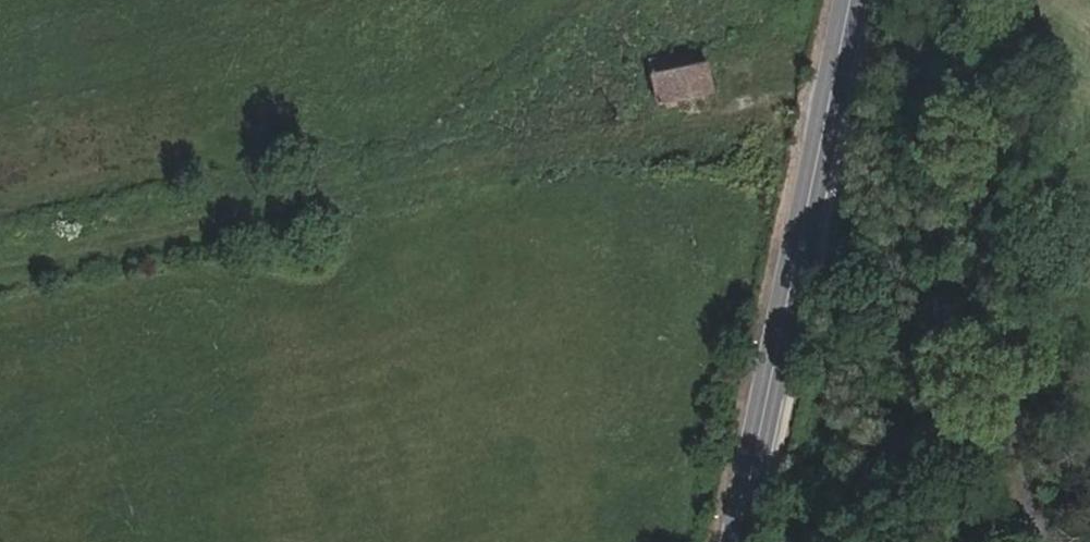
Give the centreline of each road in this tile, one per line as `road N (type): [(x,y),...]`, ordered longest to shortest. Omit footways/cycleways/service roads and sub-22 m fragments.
road 1 (tertiary): [(849,0),(733,541)]

